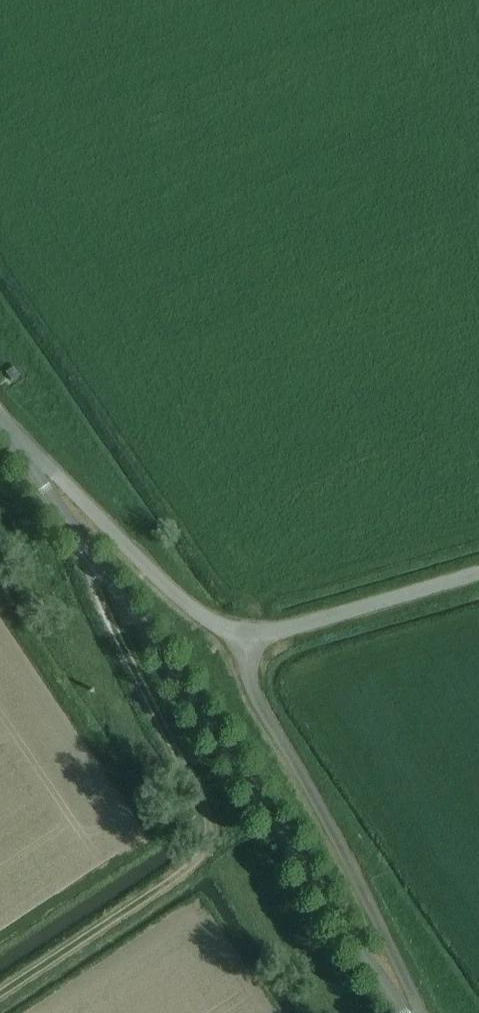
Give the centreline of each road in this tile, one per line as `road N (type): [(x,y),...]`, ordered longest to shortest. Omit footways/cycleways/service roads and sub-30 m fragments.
road 1 (unclassified): [(420,1012),(96,560),(42,466)]
road 2 (track): [(0,1000),(219,854),(96,560)]
road 3 (unclassified): [(426,1012),(247,648)]
road 4 (unclassified): [(247,648),(42,466)]
road 5 (unclassified): [(247,648),(478,577)]

